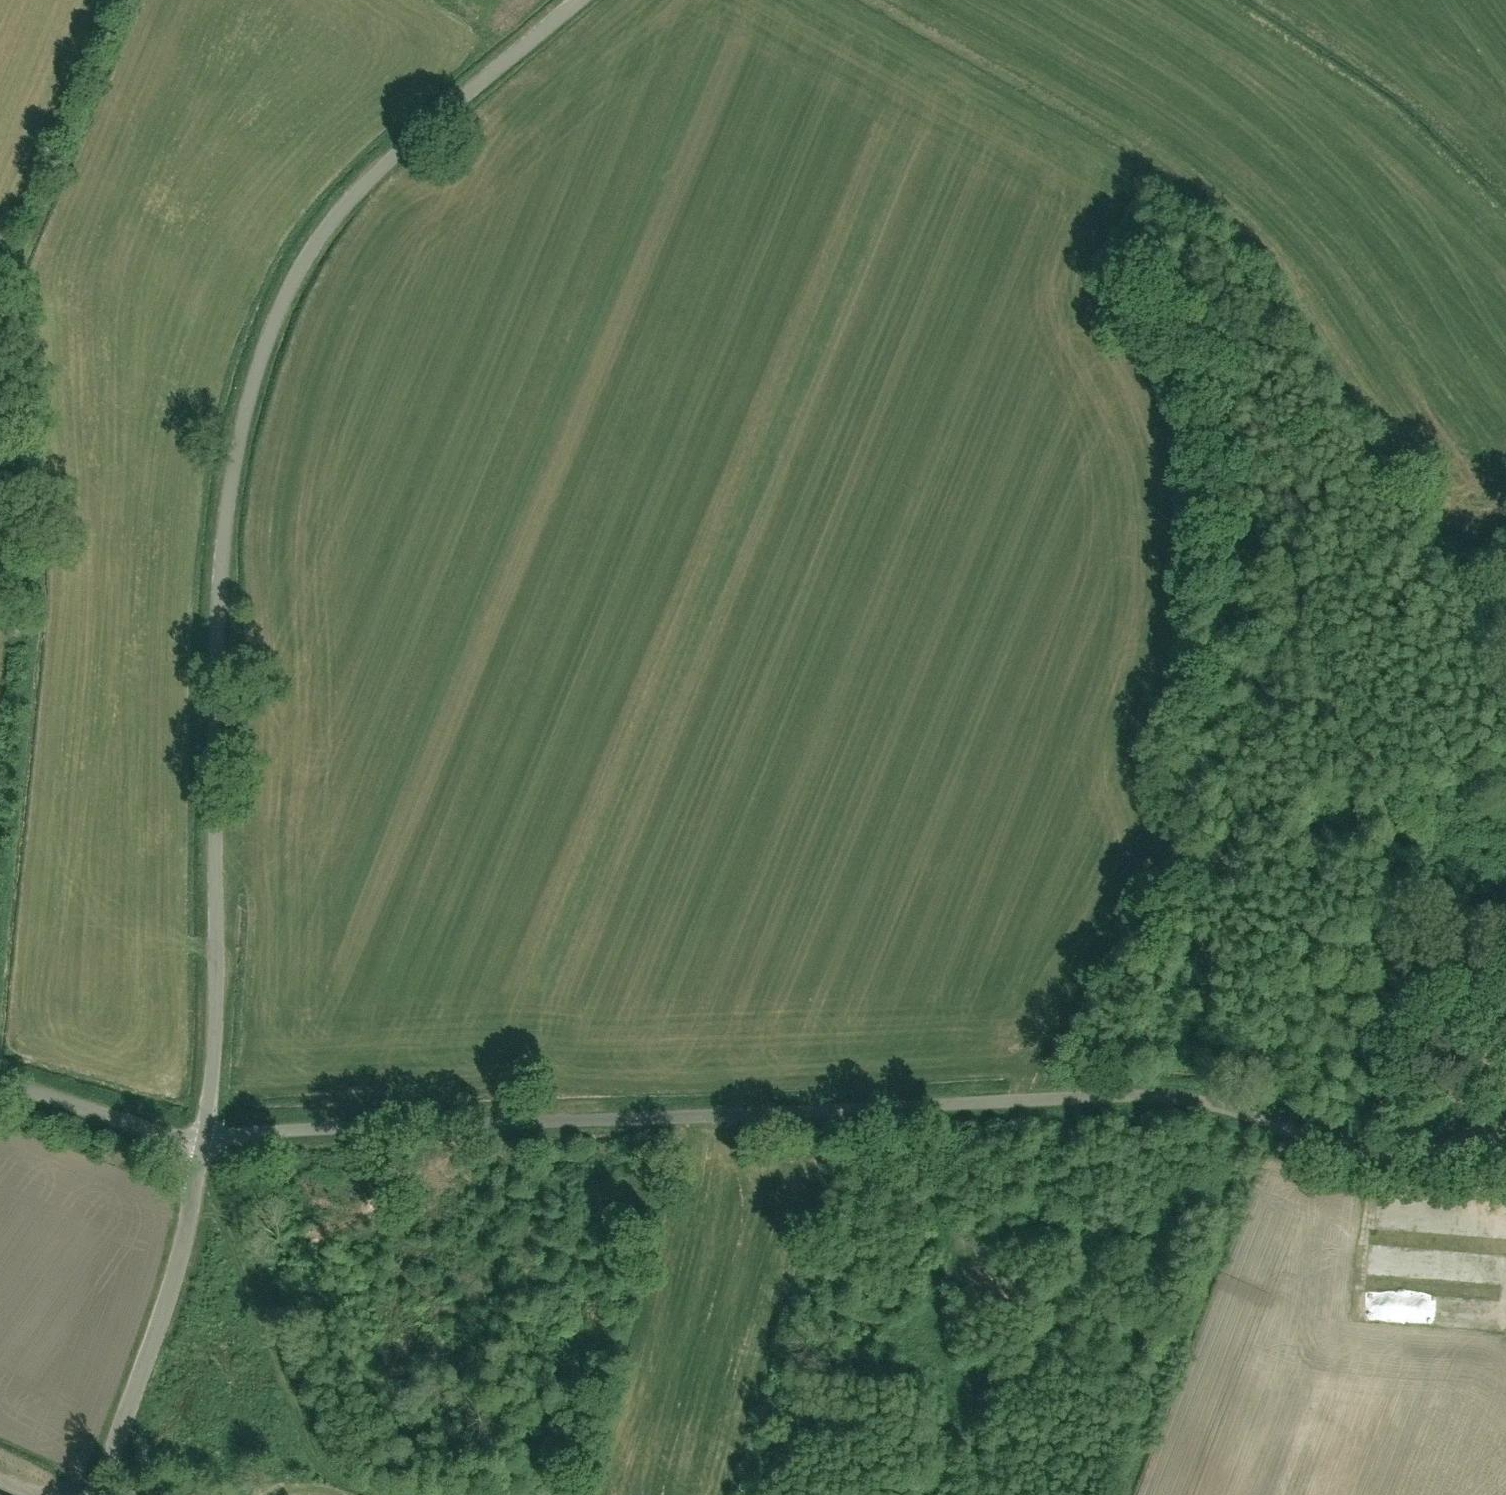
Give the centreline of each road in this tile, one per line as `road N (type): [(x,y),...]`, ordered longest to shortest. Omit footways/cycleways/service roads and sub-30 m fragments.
road 1 (unclassified): [(204,1141),(632,1107),(1176,1090),(1340,1149),(1414,1161),(1474,1140),(1505,1109)]
road 2 (unclassified): [(204,1141),(227,491),(248,391),(276,311),(348,197),(585,0)]
road 3 (unclassified): [(98,1494),(162,1314),(204,1141)]
road 4 (unclassified): [(204,1141),(163,1138),(0,1081)]

